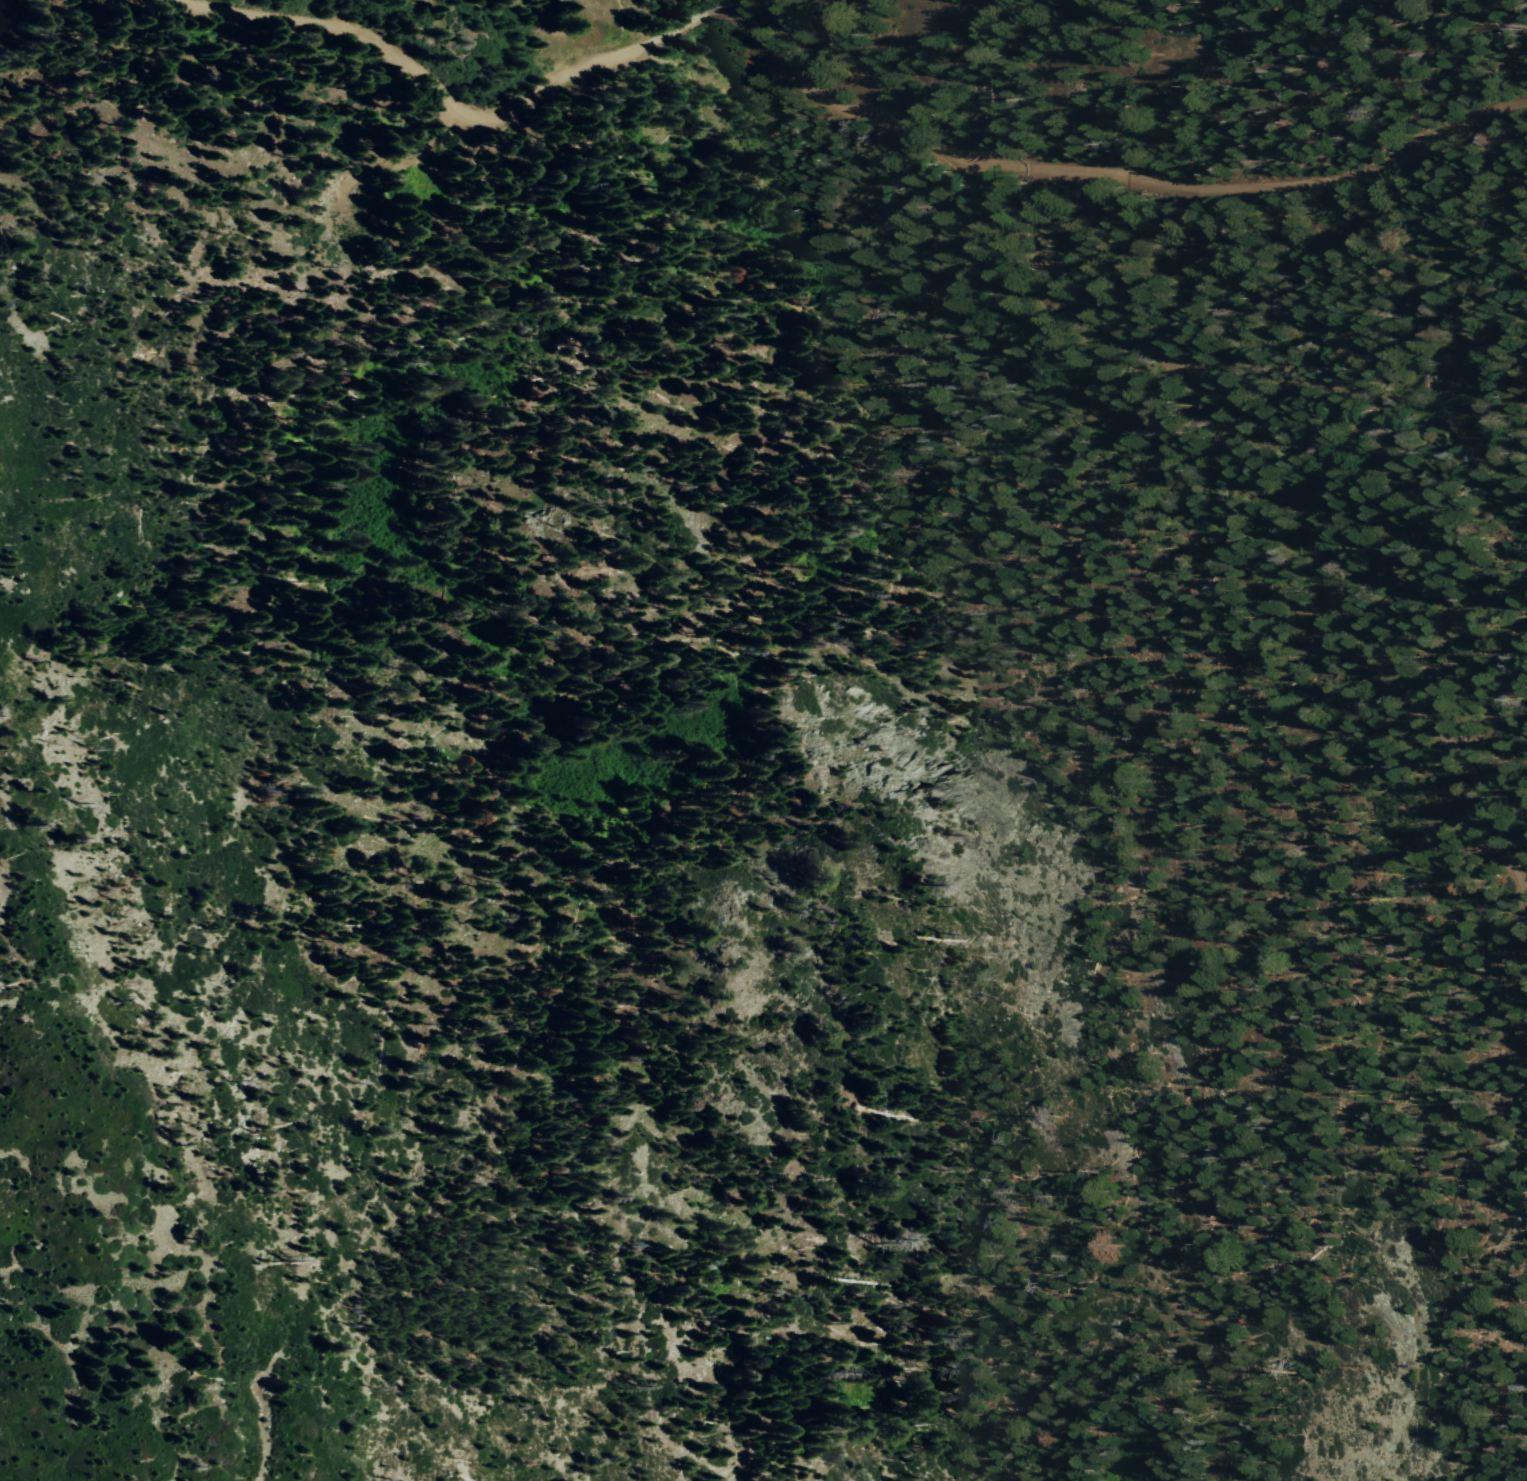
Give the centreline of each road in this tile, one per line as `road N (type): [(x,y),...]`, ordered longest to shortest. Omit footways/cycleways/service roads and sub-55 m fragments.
road 1 (residential): [(158,0),(349,29),(452,107),(483,115),(727,10),(748,18),(814,95),(896,124),(980,169),(1074,323),(1170,374),(1200,424),(1279,516),(1329,641),(1452,745),(1526,906)]
road 2 (track): [(980,169),(1180,189),(1332,186),(1402,163),(1502,106),(1526,104)]

